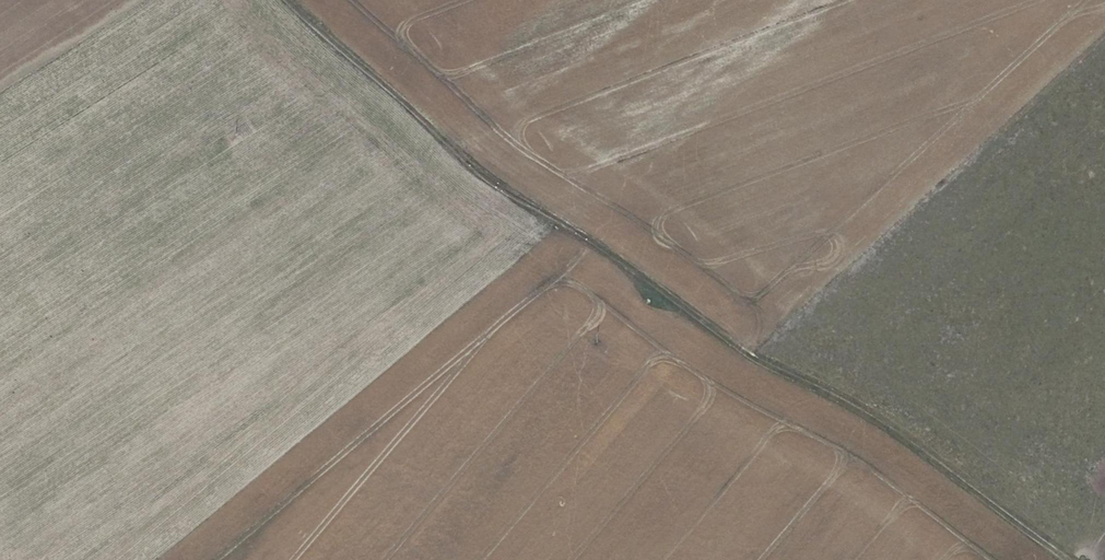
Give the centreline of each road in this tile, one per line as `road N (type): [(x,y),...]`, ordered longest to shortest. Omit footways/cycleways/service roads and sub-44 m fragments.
road 1 (track): [(1056,559),(999,507),(840,404),(751,360),(654,286),(500,190),(290,0)]

